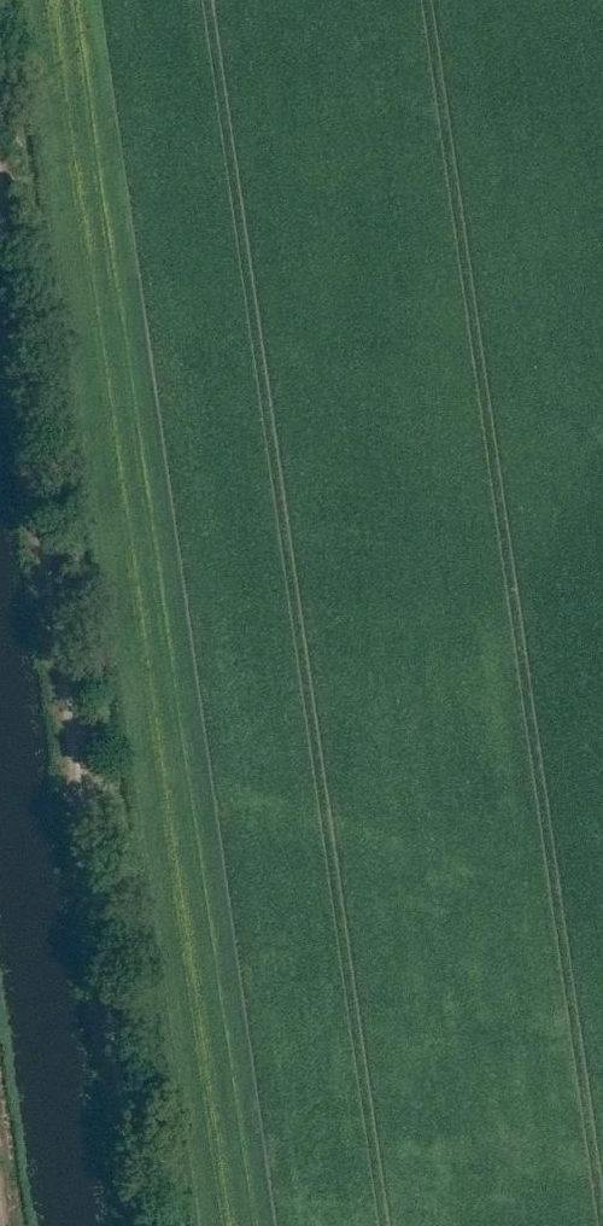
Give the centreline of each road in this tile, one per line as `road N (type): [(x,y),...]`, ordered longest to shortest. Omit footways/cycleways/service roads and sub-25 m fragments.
road 1 (track): [(149,1225),(0,187)]

